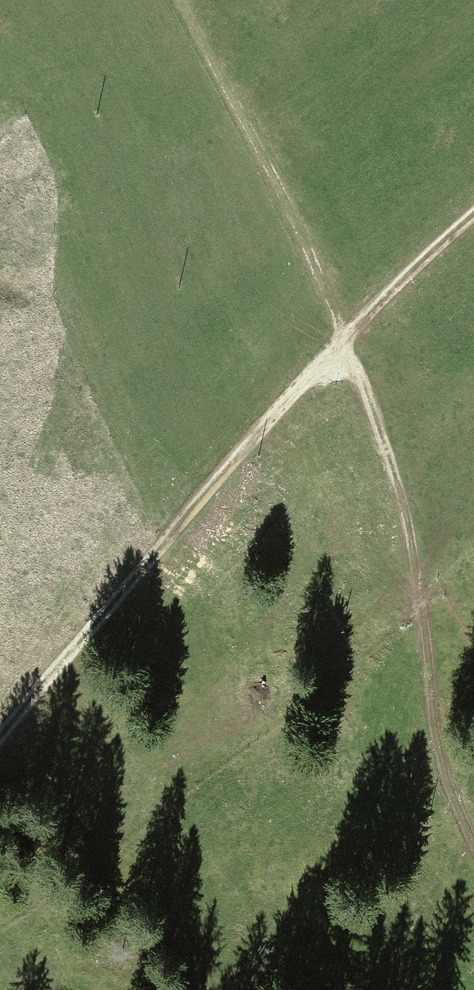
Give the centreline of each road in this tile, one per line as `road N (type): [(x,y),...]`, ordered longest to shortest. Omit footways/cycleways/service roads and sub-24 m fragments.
road 1 (track): [(473,851),(445,776),(402,487),(239,107),(177,0)]
road 2 (track): [(0,739),(233,461),(473,216)]

